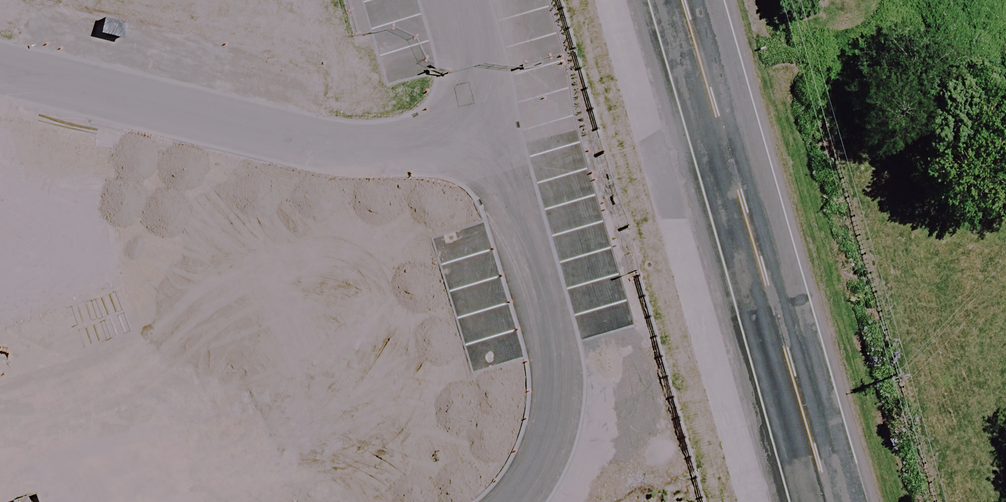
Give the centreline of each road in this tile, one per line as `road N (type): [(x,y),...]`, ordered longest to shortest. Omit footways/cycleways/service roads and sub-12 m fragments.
road 1 (tertiary): [(691,0),(842,501)]
road 2 (residential): [(493,130),(419,149),(352,152),(0,71)]
road 3 (residential): [(509,501),(555,425),(555,345),(493,130)]
road 4 (residential): [(493,130),(453,0)]

